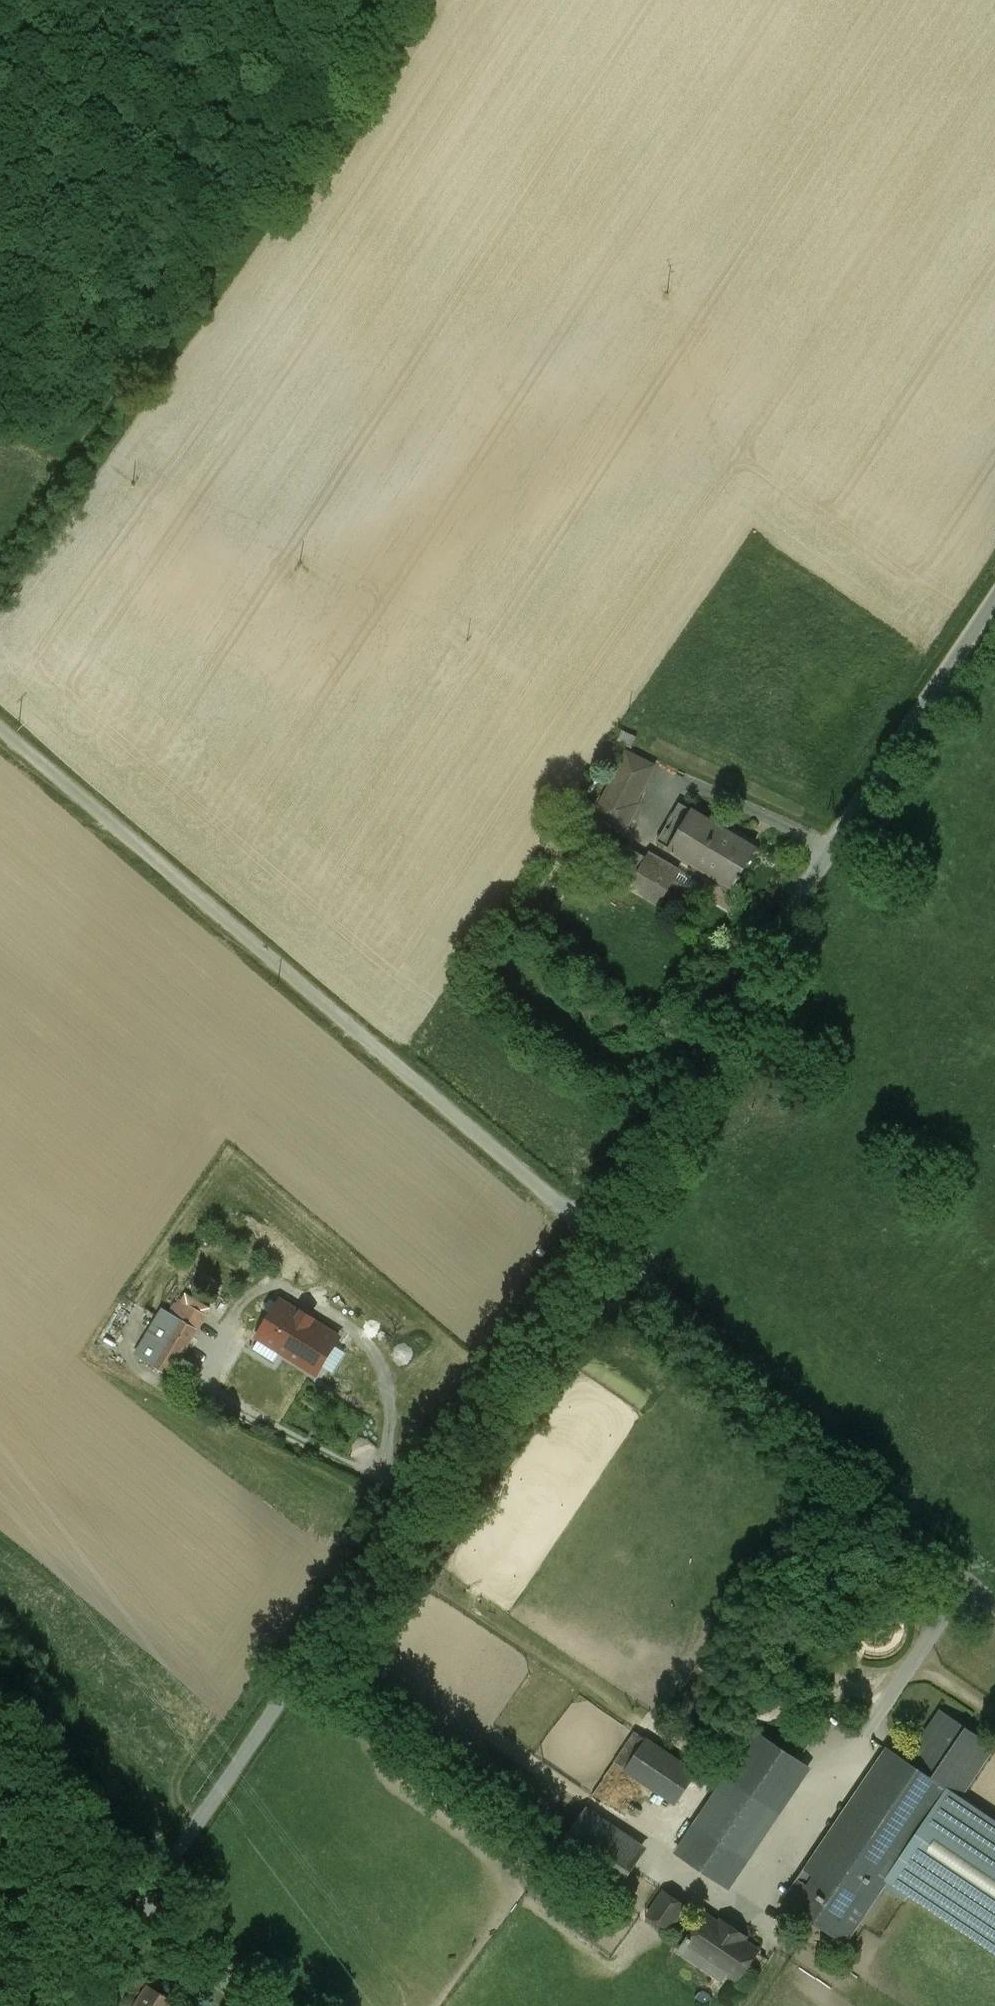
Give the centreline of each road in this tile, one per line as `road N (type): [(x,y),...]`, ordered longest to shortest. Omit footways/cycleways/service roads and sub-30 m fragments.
road 1 (unclassified): [(76,2005),(289,1689),(405,1495),(590,1227)]
road 2 (unclassified): [(0,729),(590,1227)]
road 3 (unclassified): [(590,1227),(994,601)]
road 4 (unclassified): [(590,1227),(994,1608)]
road 5 (track): [(0,563),(135,365)]
road 6 (track): [(145,1906),(311,2005)]

